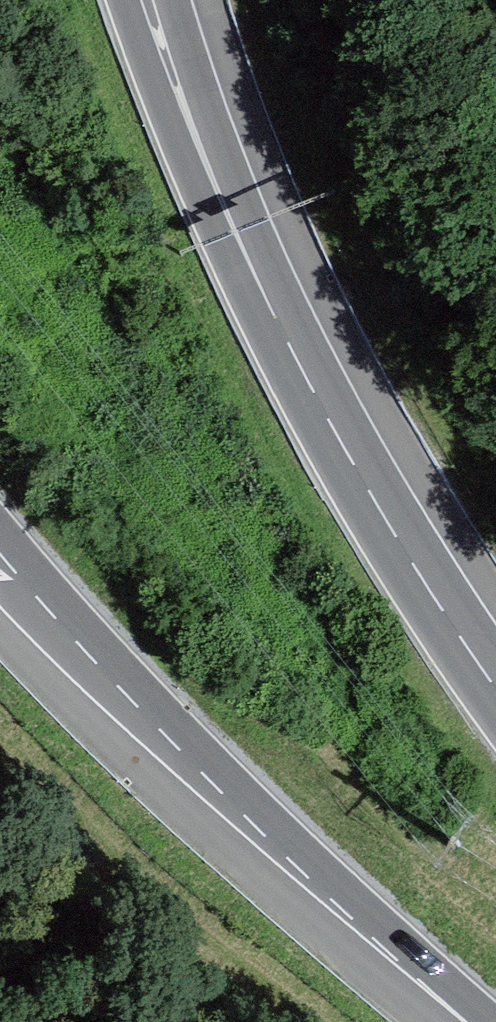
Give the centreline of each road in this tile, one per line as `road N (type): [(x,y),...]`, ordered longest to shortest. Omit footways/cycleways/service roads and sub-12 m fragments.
road 1 (trunk): [(0,550),(240,793),(495,1021)]
road 2 (trunk): [(495,688),(414,566),(274,315)]
road 3 (motorway): [(274,315),(192,180),(125,0)]
road 4 (trunk): [(274,315),(173,0)]

